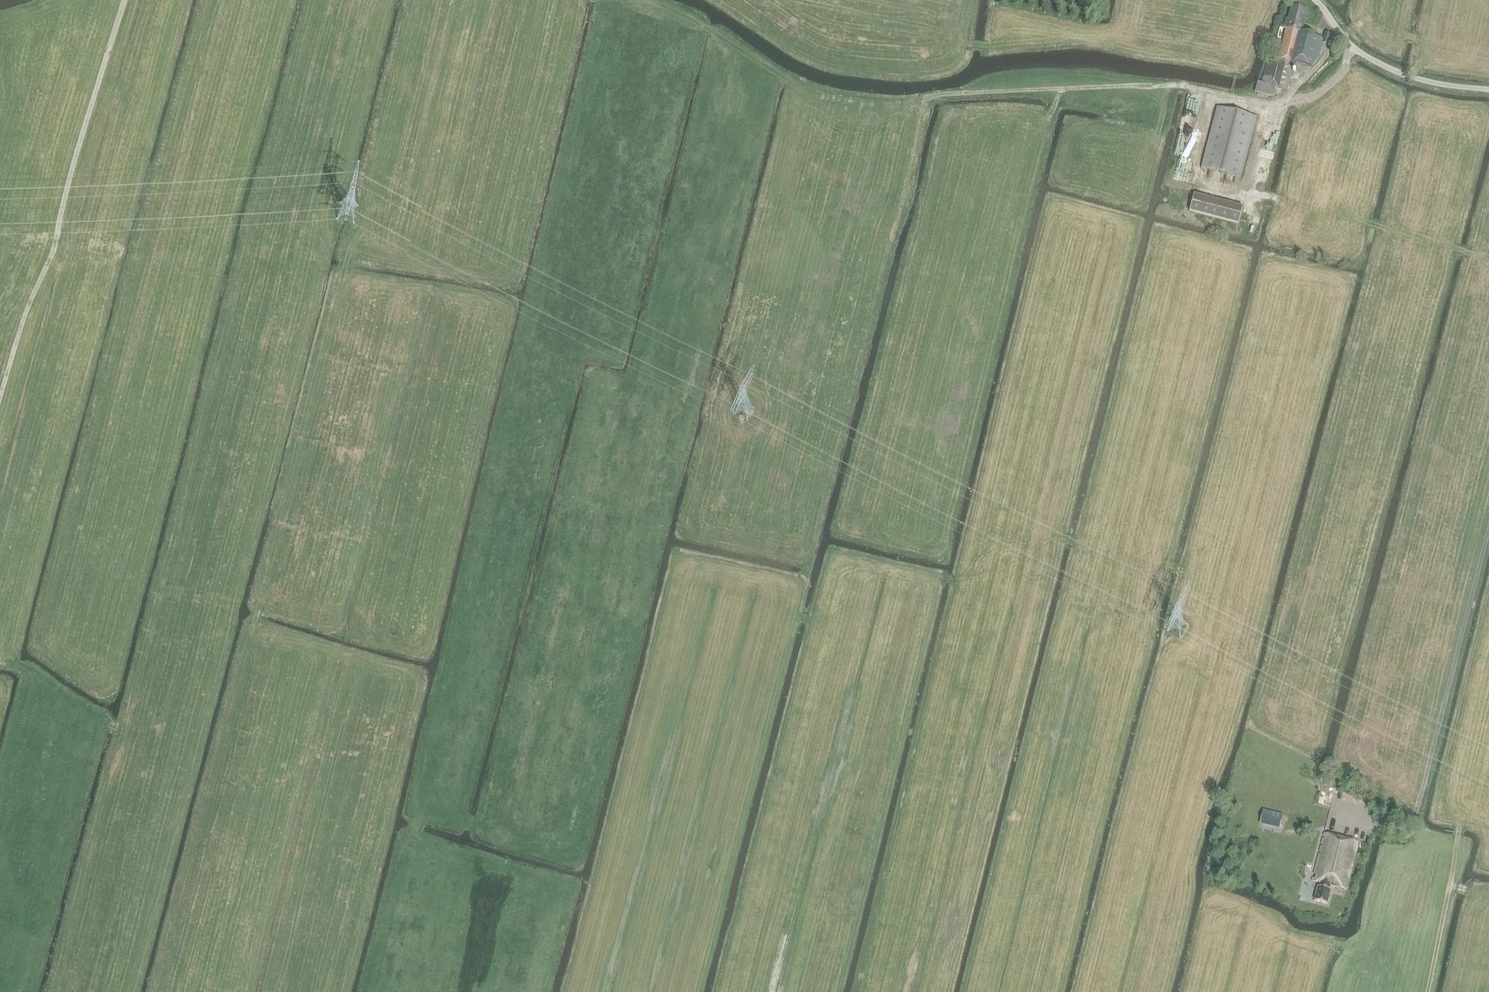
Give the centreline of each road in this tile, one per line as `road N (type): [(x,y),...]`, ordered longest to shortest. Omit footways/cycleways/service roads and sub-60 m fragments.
road 1 (track): [(123,0),(59,236),(0,401)]
road 2 (unclassified): [(1367,828),(1415,815),(1488,531)]
road 3 (unclassified): [(1488,90),(1375,61),(1340,35),(1315,0)]
road 4 (track): [(1457,840),(1426,991)]

